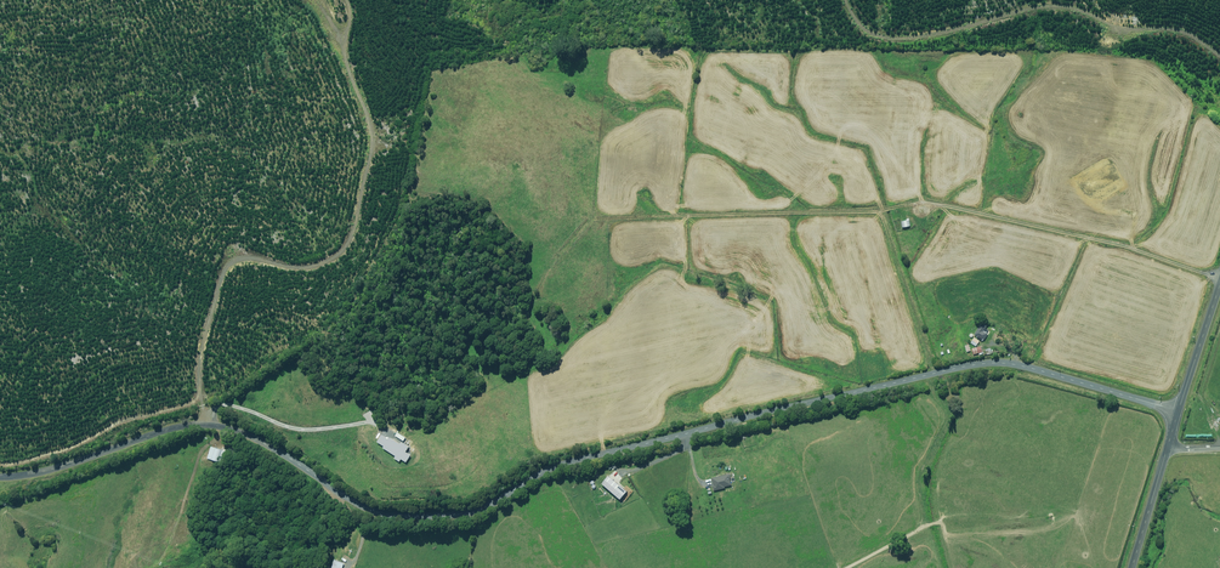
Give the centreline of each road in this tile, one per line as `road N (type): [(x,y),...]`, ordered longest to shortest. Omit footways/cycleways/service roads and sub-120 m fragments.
road 1 (unclassified): [(1178,412),(1014,364),(984,364),(573,461),(452,516),(380,514),(246,434),(203,424),(0,477)]
road 2 (track): [(203,424),(198,381),(212,291),(230,260),(314,263),(338,246),(368,164),(366,101),(341,50),(347,16),(341,0)]
road 3 (secondary): [(1219,285),(1178,412)]
road 4 (secondary): [(1167,449),(1132,567)]

